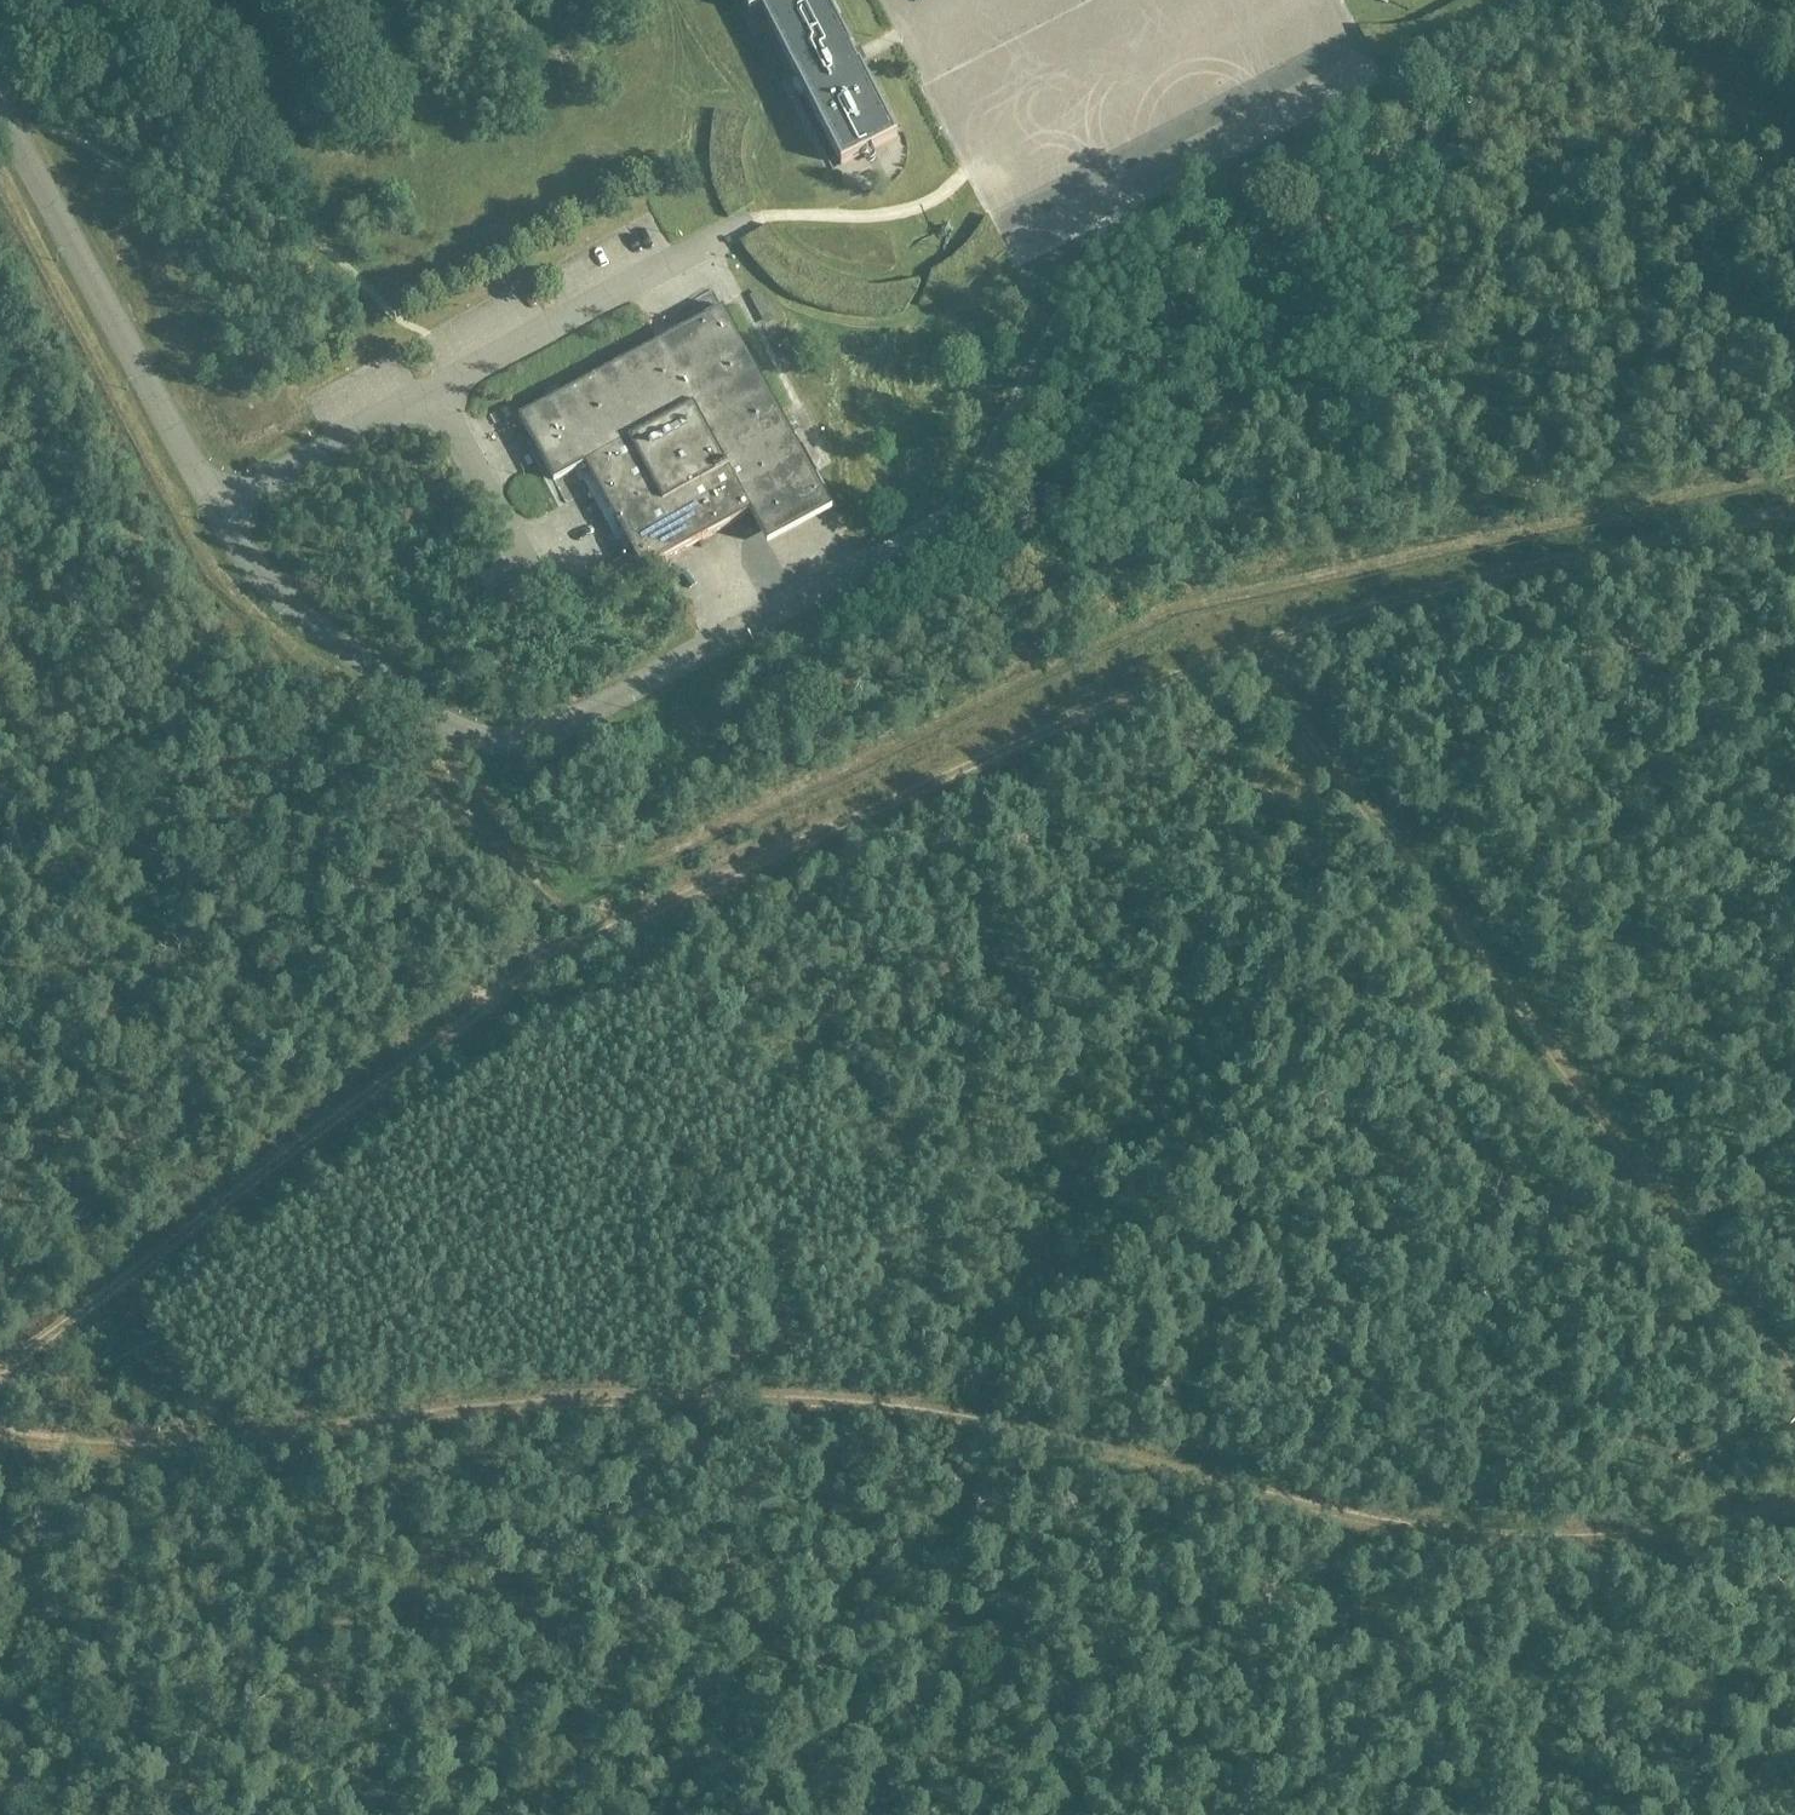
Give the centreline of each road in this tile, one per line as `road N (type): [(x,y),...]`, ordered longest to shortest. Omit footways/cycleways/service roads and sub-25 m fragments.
road 1 (track): [(1794,1503),(1583,1545),(1432,1536),(901,1410),(762,1399),(555,1405),(167,1449),(60,1444),(0,1427)]
road 2 (track): [(573,946),(1119,698),(1258,644),(1288,707),(1663,1212),(1794,1373)]
road 3 (track): [(0,1371),(573,946),(210,594),(93,414),(0,226)]
road 4 (track): [(1258,644),(1361,609),(1794,505)]

